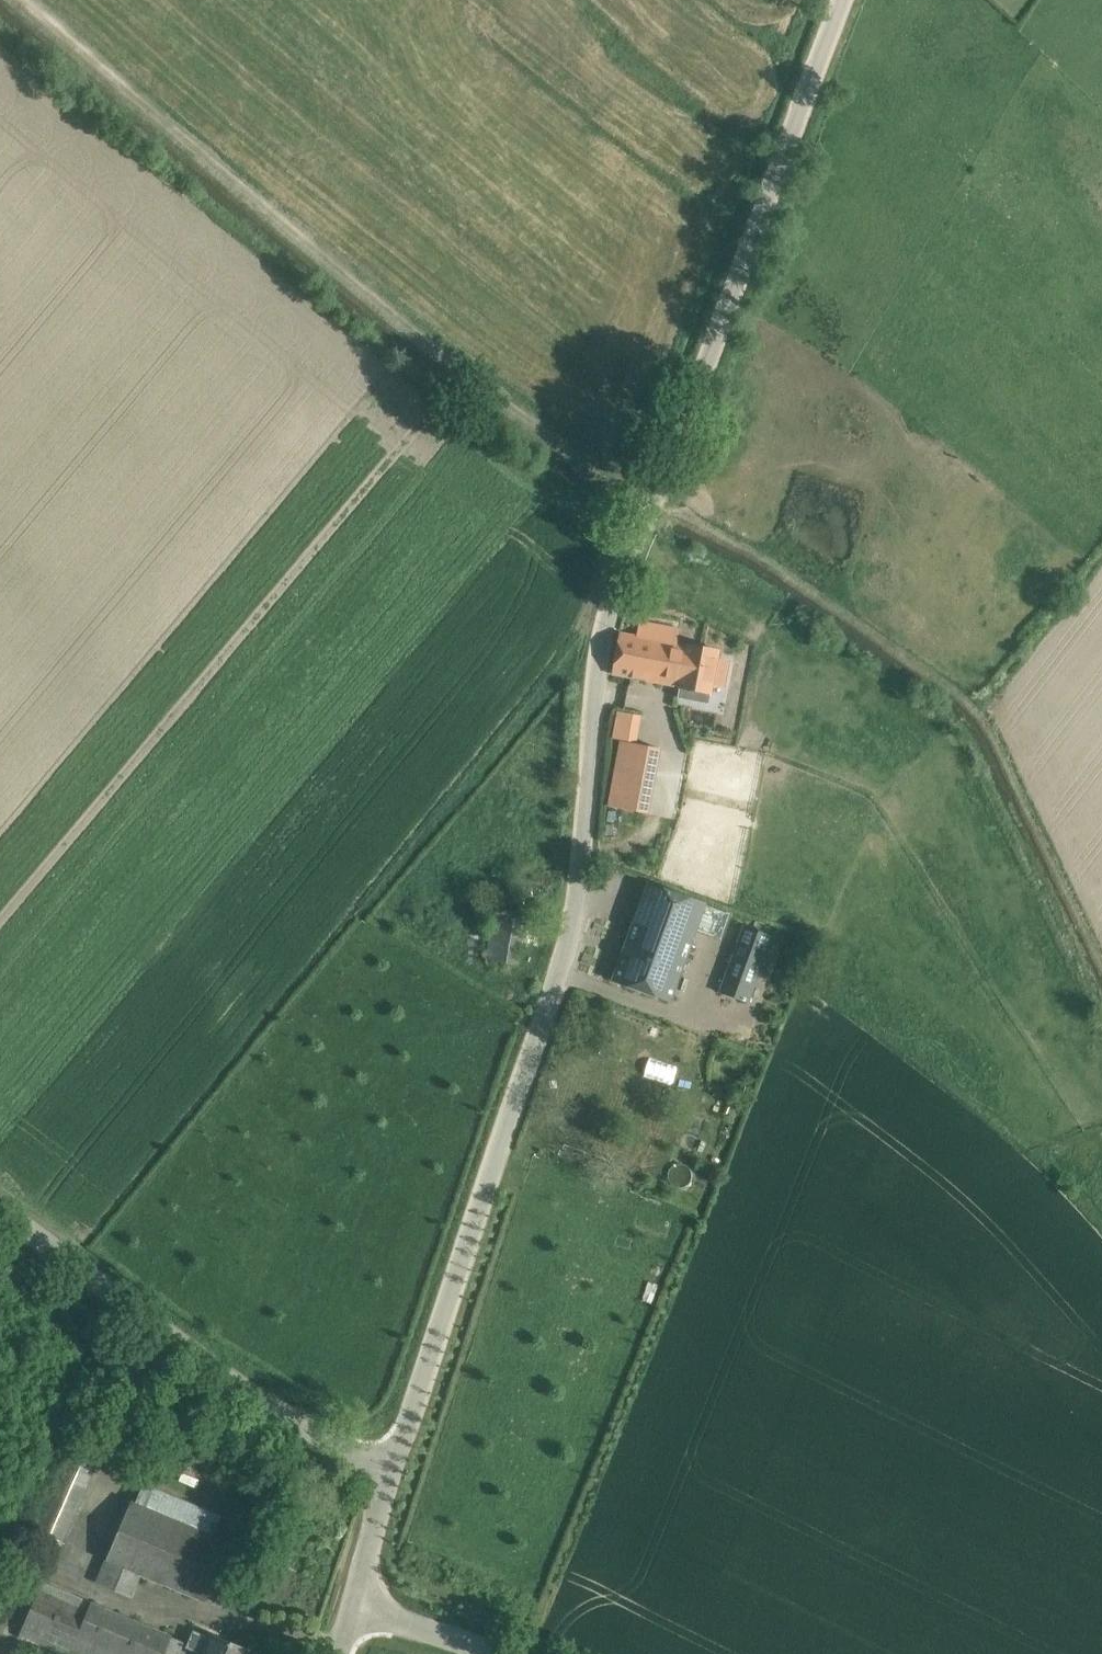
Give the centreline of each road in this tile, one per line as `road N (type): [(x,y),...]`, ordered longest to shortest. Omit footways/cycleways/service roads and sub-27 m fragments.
road 1 (unclassified): [(393,1466),(563,969),(601,640),(838,0)]
road 2 (track): [(21,0),(325,260),(593,461),(653,495)]
road 3 (track): [(1101,956),(965,694),(653,495)]
road 4 (unclassified): [(393,1466),(350,1452),(259,1399),(0,1206)]
road 5 (unclassified): [(506,1653),(354,1602)]
road 6 (unclassified): [(354,1602),(393,1466)]

